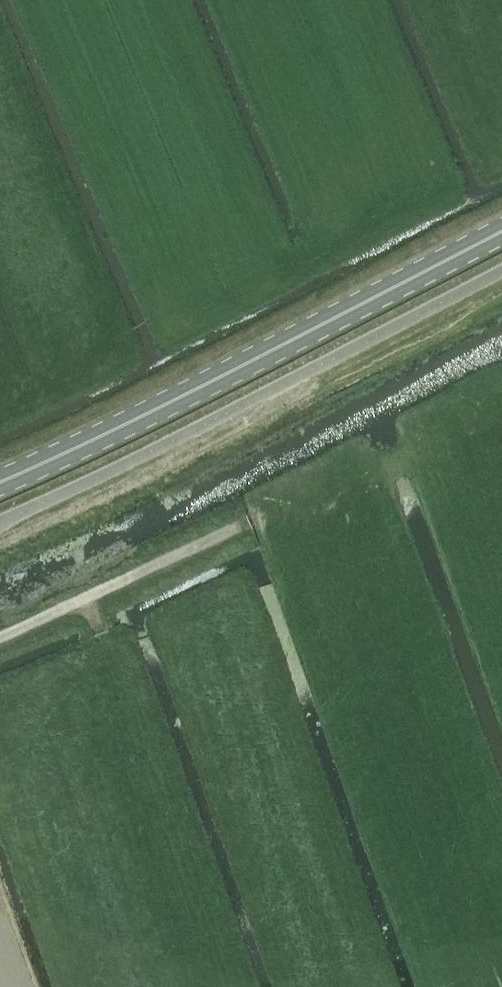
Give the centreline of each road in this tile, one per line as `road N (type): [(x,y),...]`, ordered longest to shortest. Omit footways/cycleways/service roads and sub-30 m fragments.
road 1 (primary): [(0,489),(285,354),(501,235)]
road 2 (unclassified): [(0,520),(273,393),(501,272)]
road 3 (track): [(441,986),(276,536),(256,521),(236,528)]
road 4 (track): [(180,849),(85,600)]
road 5 (unclassified): [(0,637),(236,528)]

